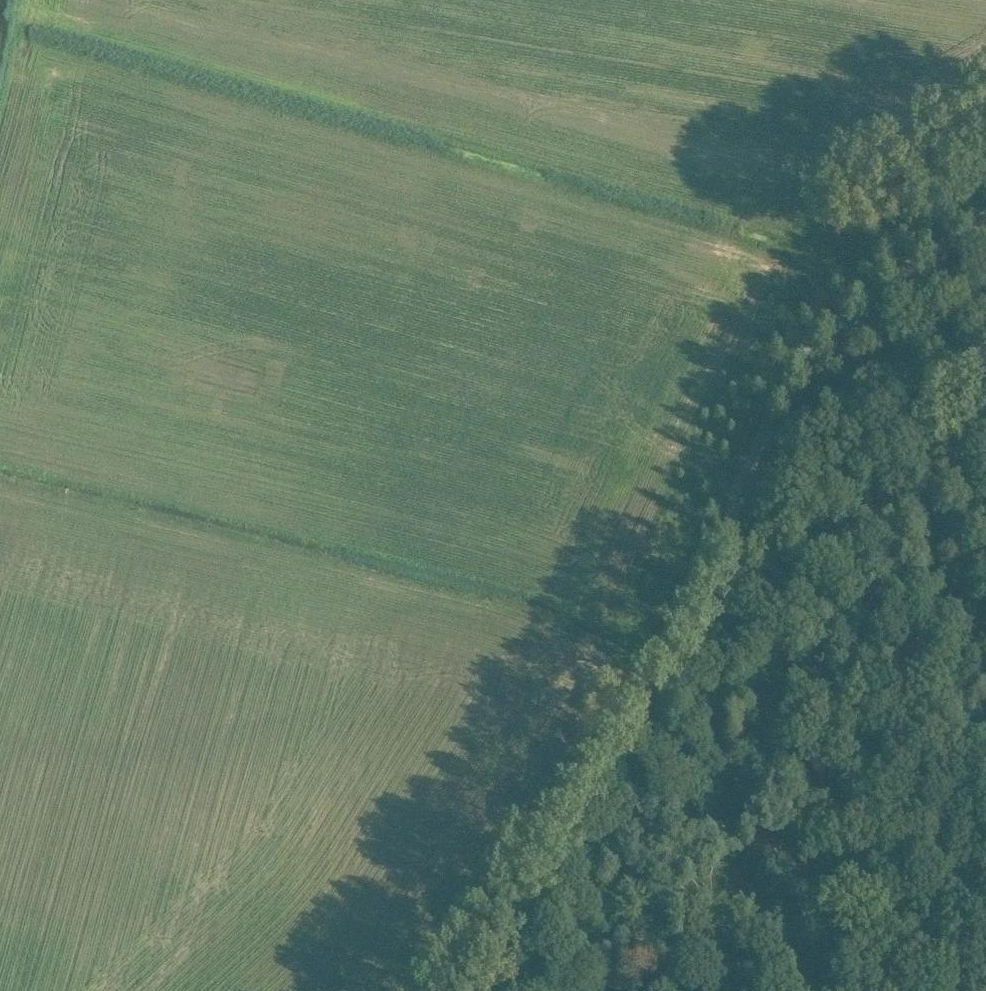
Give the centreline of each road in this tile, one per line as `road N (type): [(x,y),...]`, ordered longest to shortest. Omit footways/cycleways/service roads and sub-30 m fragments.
road 1 (unclassified): [(471,990),(536,907),(716,605),(796,396),(844,320),(880,284),(985,212)]

